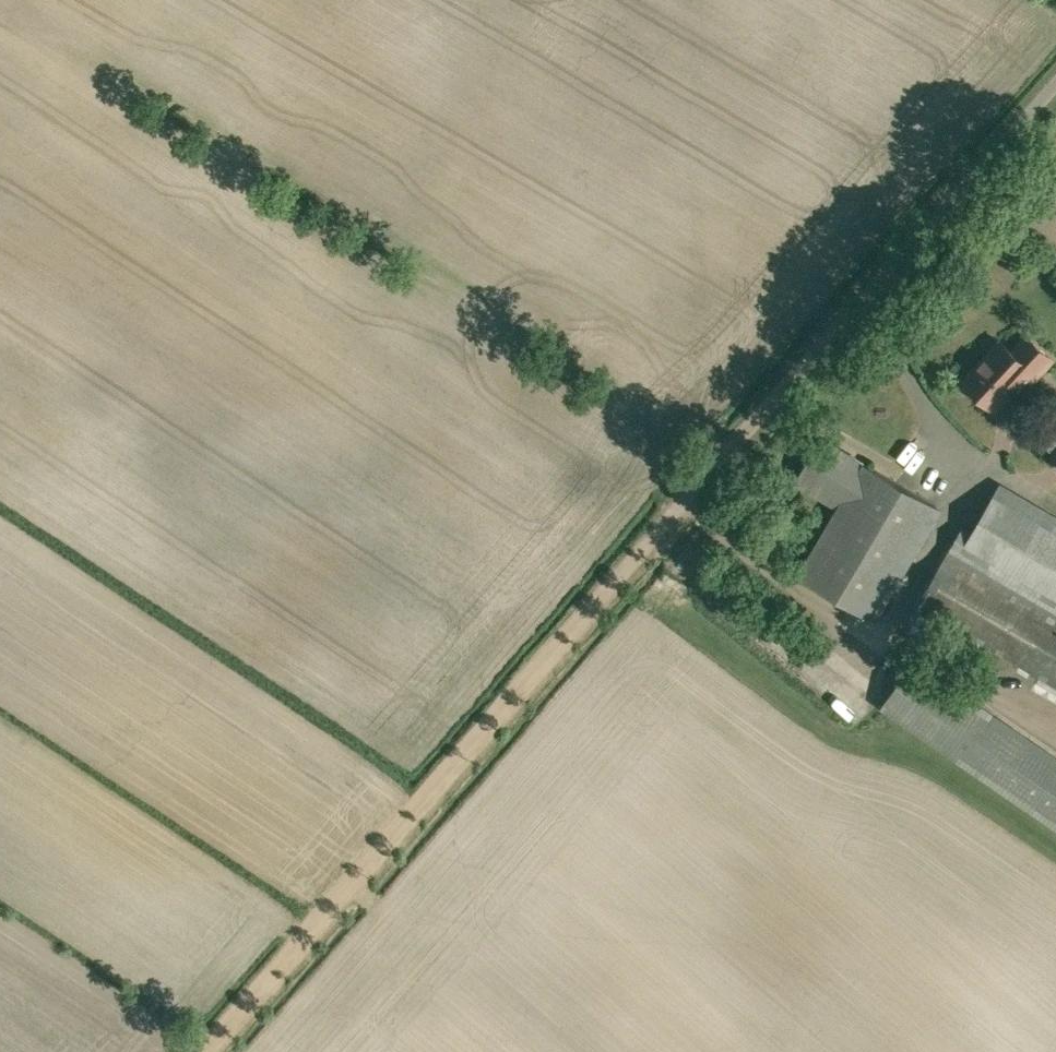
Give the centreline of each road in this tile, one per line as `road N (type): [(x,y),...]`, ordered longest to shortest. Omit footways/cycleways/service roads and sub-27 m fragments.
road 1 (track): [(223,1051),(743,466)]
road 2 (unclassified): [(743,466),(1055,101)]

